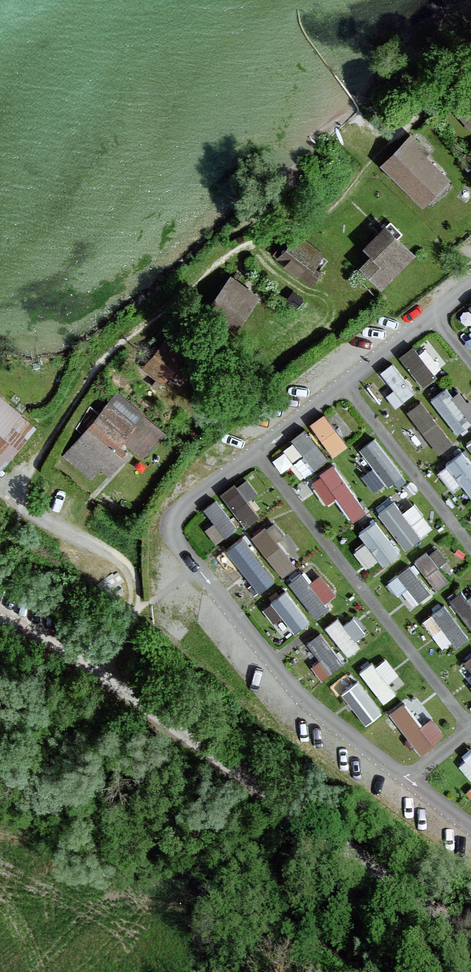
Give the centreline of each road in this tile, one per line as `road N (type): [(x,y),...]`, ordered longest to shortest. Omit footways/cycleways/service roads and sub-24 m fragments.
road 1 (unclassified): [(470,937),(96,670),(0,622)]

